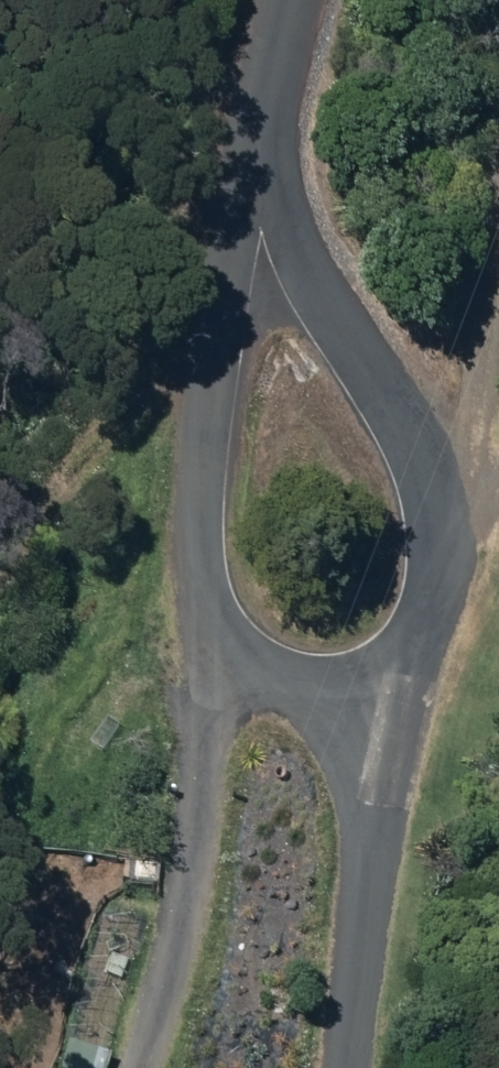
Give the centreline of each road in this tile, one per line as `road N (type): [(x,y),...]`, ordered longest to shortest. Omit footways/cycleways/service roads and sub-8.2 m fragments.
road 1 (unclassified): [(363,744),(233,664),(195,583),(201,417),(226,261),(268,94)]
road 2 (unclassified): [(268,94),(311,247),(435,501),(433,597),(410,672),(363,744)]
road 3 (unclassified): [(363,744),(371,870),(351,1067)]

